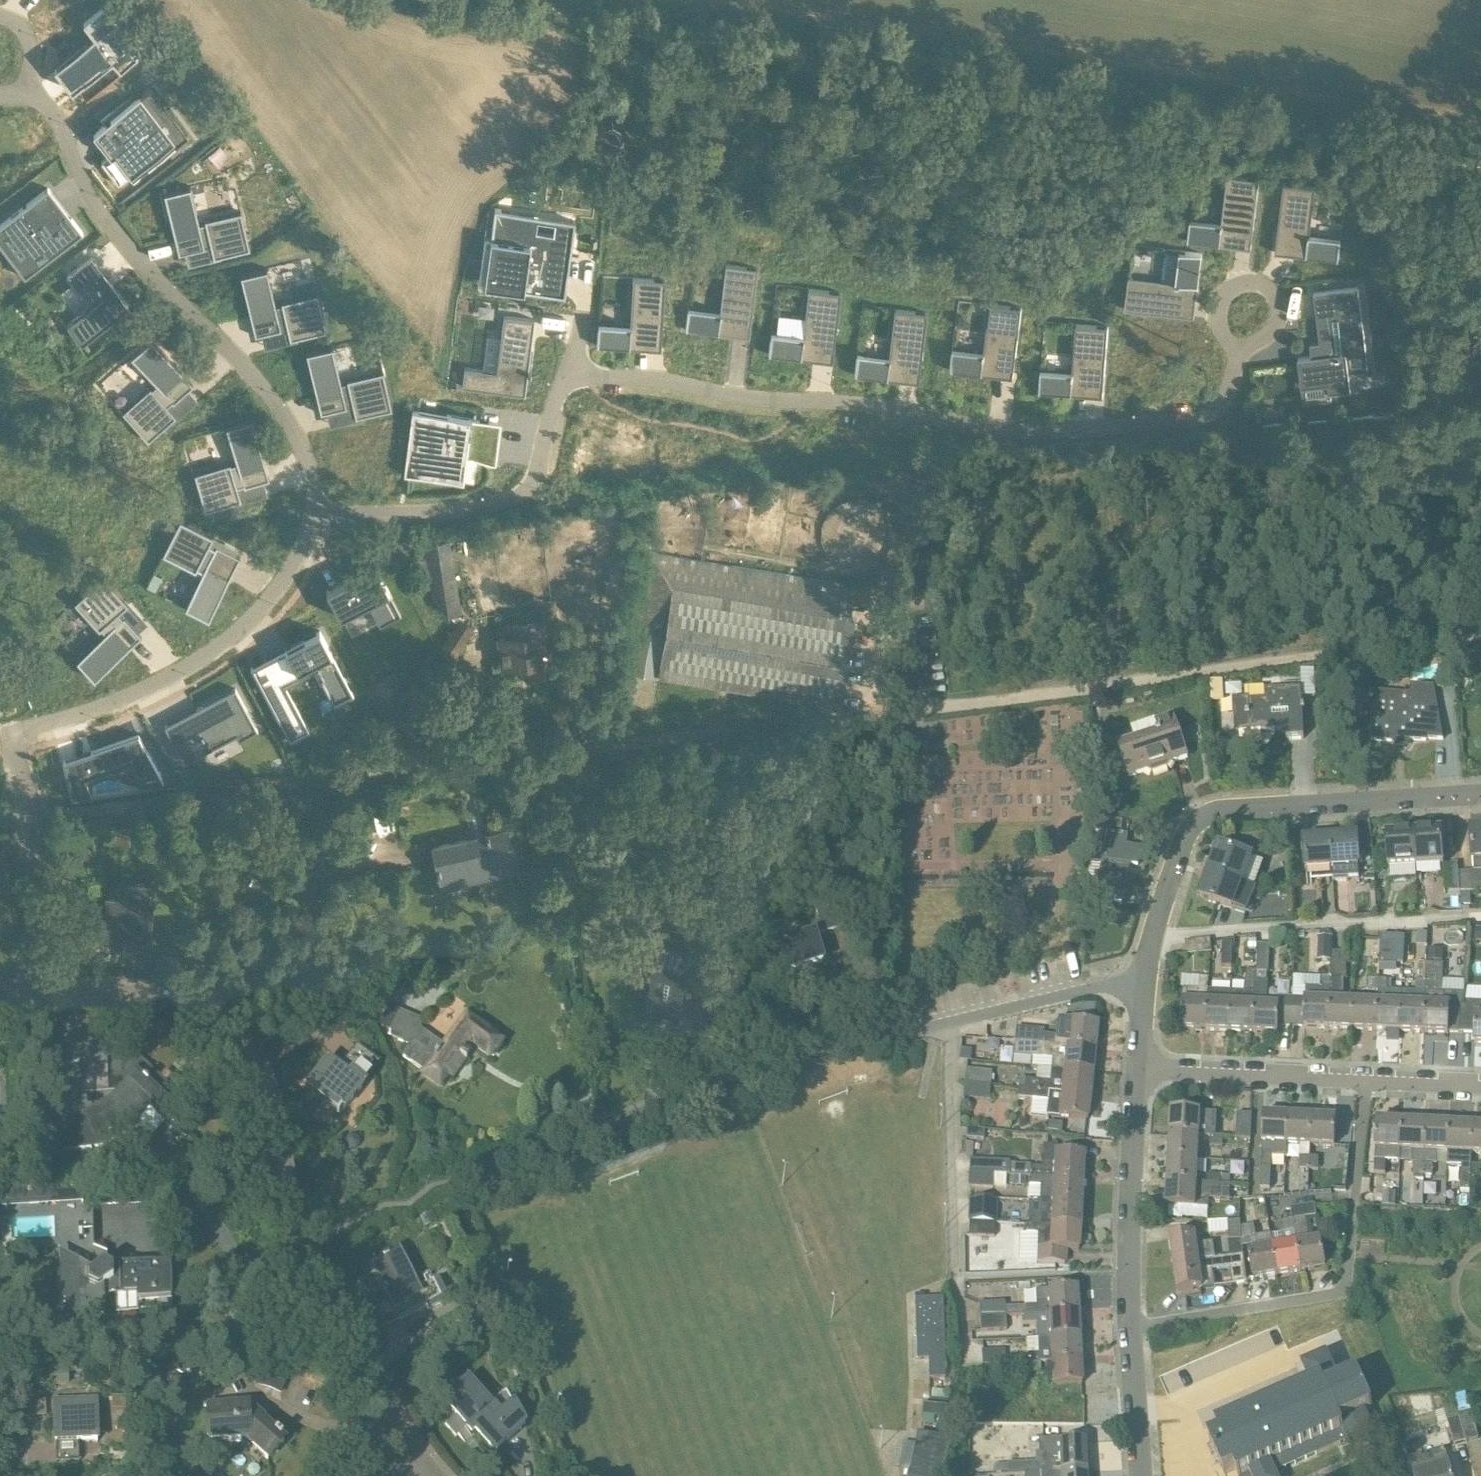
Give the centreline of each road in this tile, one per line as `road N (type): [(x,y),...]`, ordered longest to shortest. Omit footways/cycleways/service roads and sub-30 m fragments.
road 1 (track): [(0,828),(36,817),(1480,637)]
road 2 (track): [(1480,160),(591,29),(540,0)]
road 3 (residential): [(569,383),(656,381),(730,398),(860,404),(1035,434),(1208,415),(1224,403),(1239,349)]
road 4 (unclassified): [(474,1171),(954,1019),(1145,981)]
road 5 (unclassified): [(69,990),(159,998),(196,1012),(243,1052),(301,1249),(378,1397),(428,1467)]
road 6 (residential): [(314,515),(304,453),(279,410),(100,216),(47,106),(24,88)]
road 7 (unclassified): [(1145,981),(1182,844),(1207,812),(1480,791)]
road 8 (unclassified): [(1131,1324),(1342,1287),(1367,1078)]
road 9 (residential): [(13,728),(89,712),(224,644),(281,585),(314,515)]
road 10 (residential): [(314,515),(440,511),(517,498),(534,482),(556,399),(569,383)]
road 11 (unclassified): [(69,990),(63,870),(36,817),(13,728)]
road 12 (unclassified): [(1131,1324),(1140,1065)]
road 13 (unclassified): [(1140,1065),(1367,1078)]
road 14 (residential): [(1239,349),(1275,324),(1269,288),(1245,282),(1222,296),(1218,321),(1228,341)]
road 15 (unclassified): [(1142,1475),(1131,1324)]

